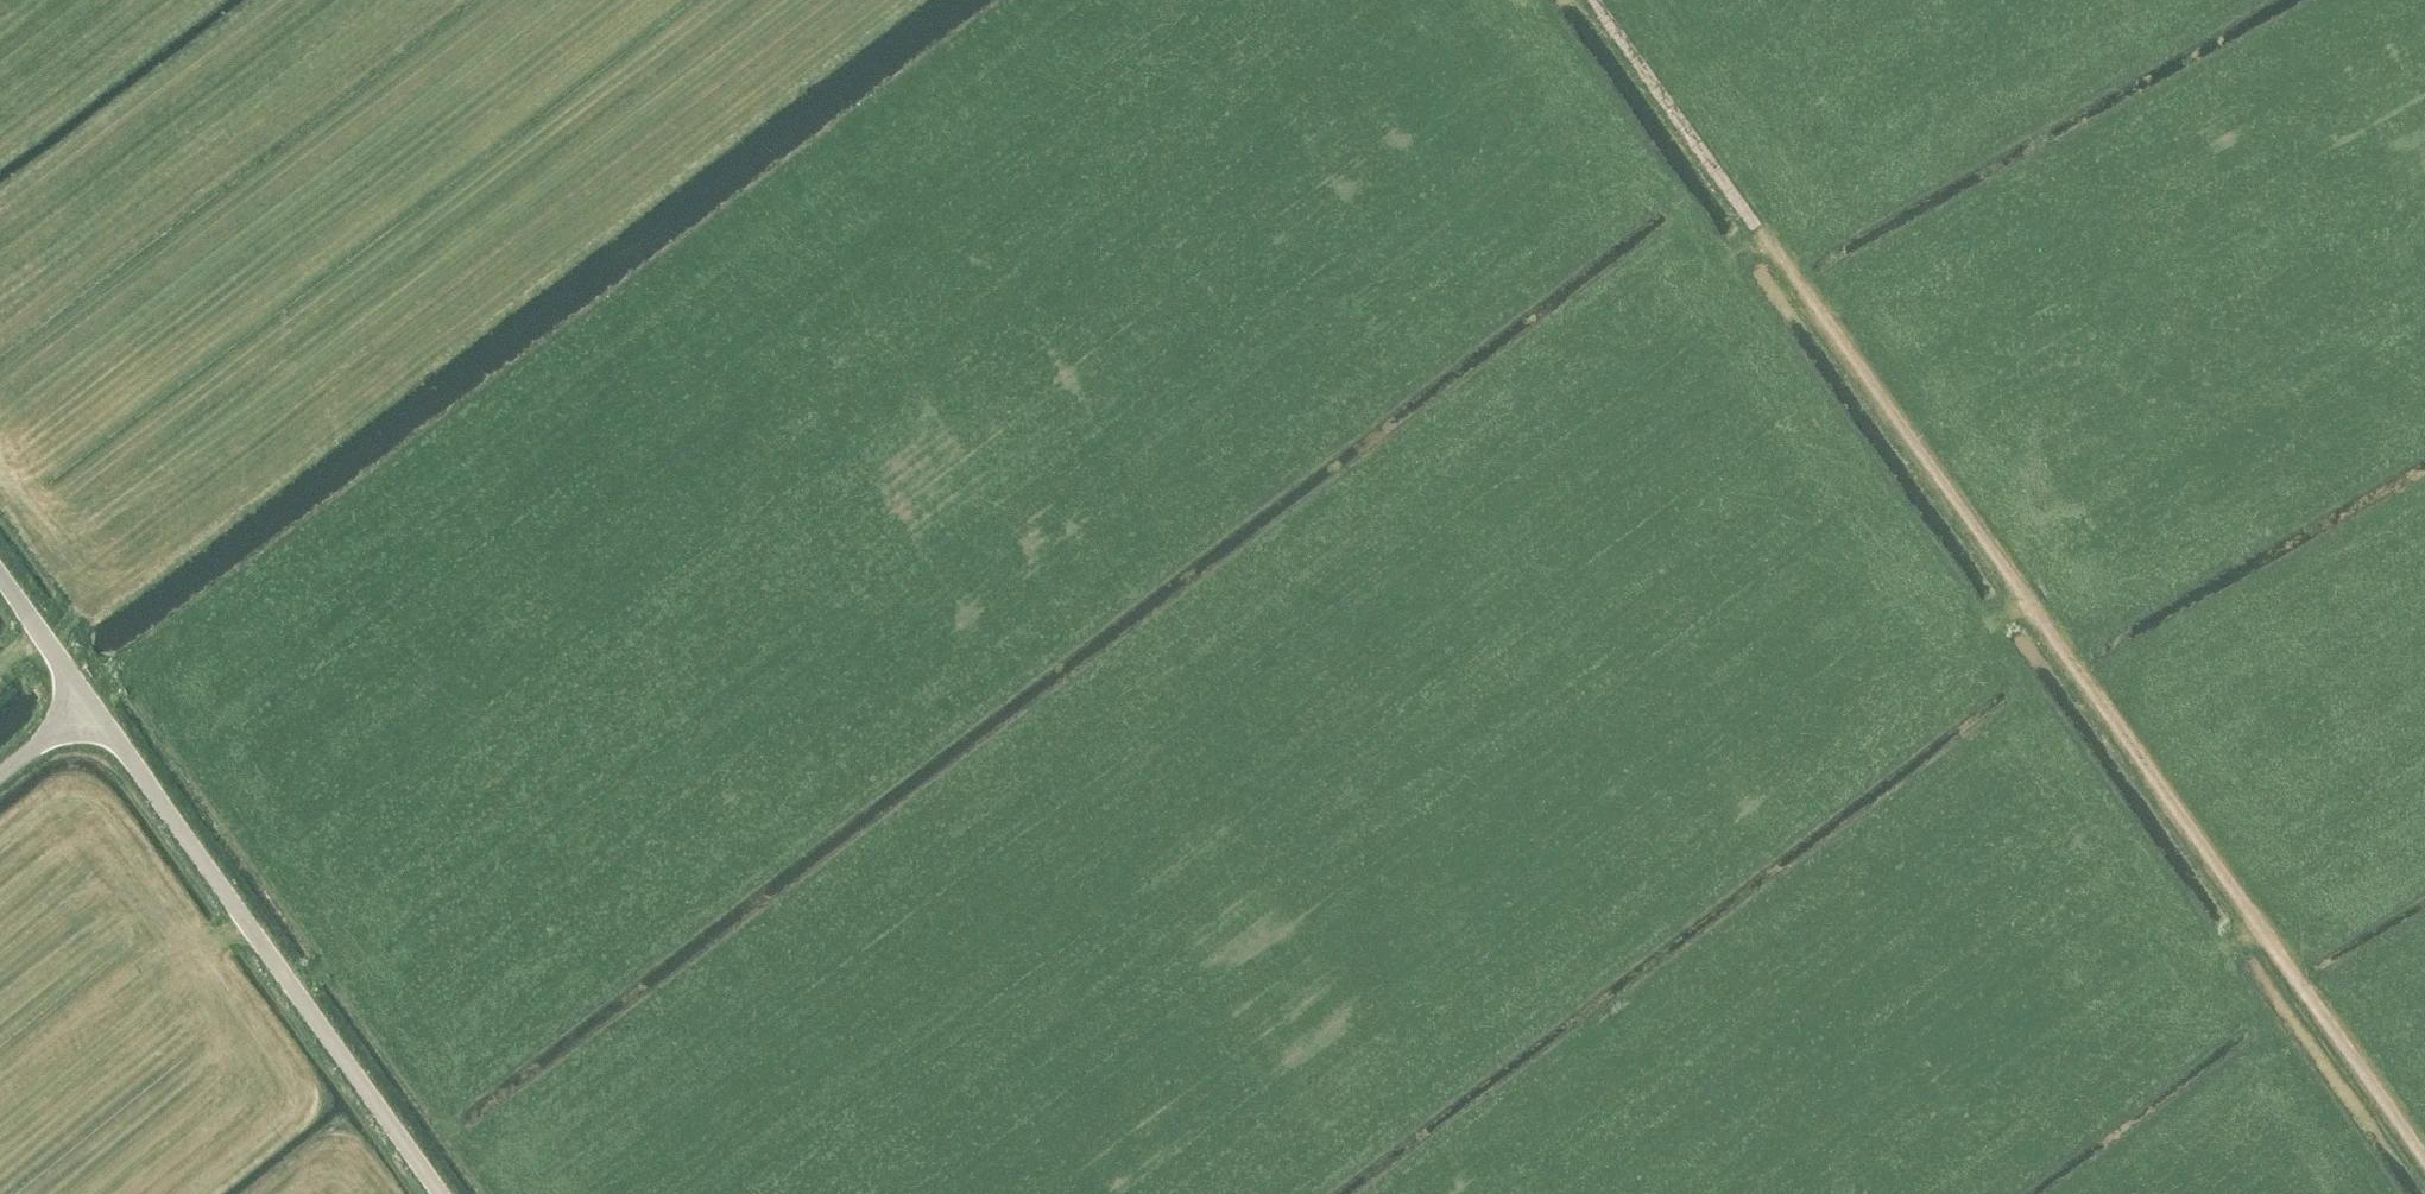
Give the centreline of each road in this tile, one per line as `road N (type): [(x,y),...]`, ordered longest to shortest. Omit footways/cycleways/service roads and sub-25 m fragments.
road 1 (unclassified): [(438,1193),(89,706)]
road 2 (unclassified): [(89,706),(0,578)]

